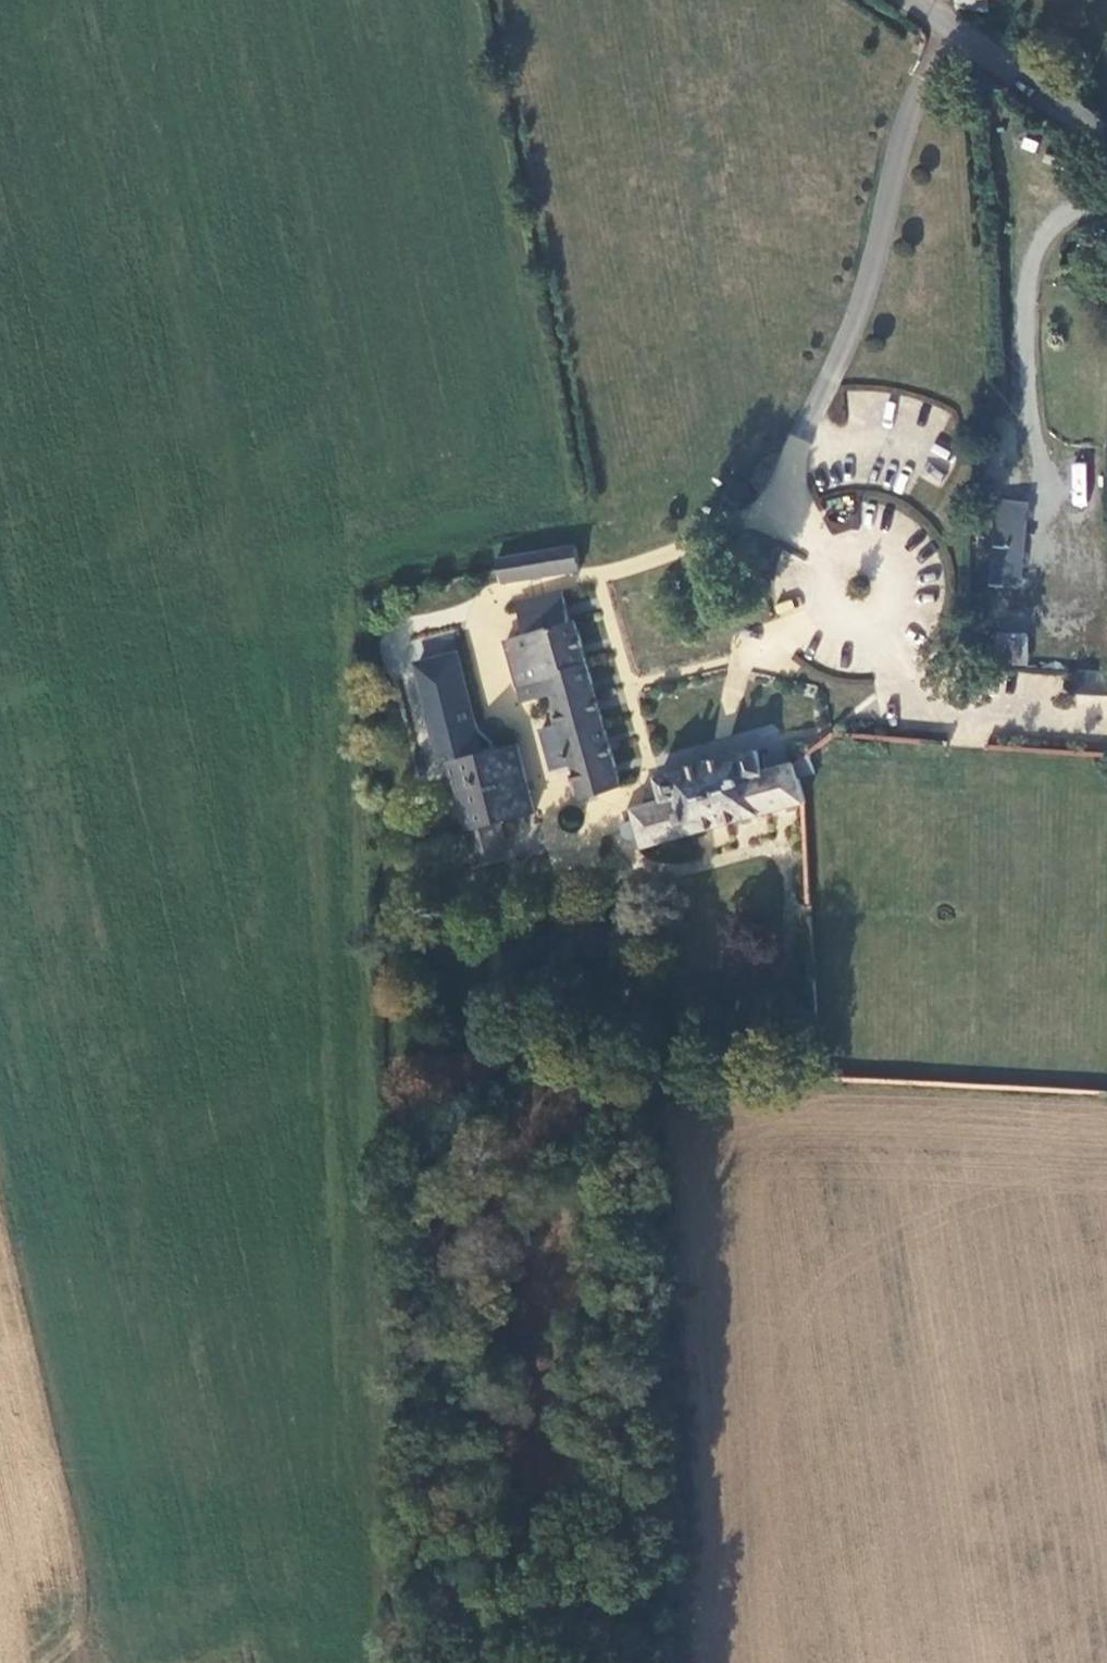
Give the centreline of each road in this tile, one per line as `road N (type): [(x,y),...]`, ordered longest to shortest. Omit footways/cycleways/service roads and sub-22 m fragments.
road 1 (track): [(823,609),(761,654),(633,684),(614,709),(631,786),(596,843),(573,838)]
road 2 (unclassified): [(1106,139),(910,0)]

